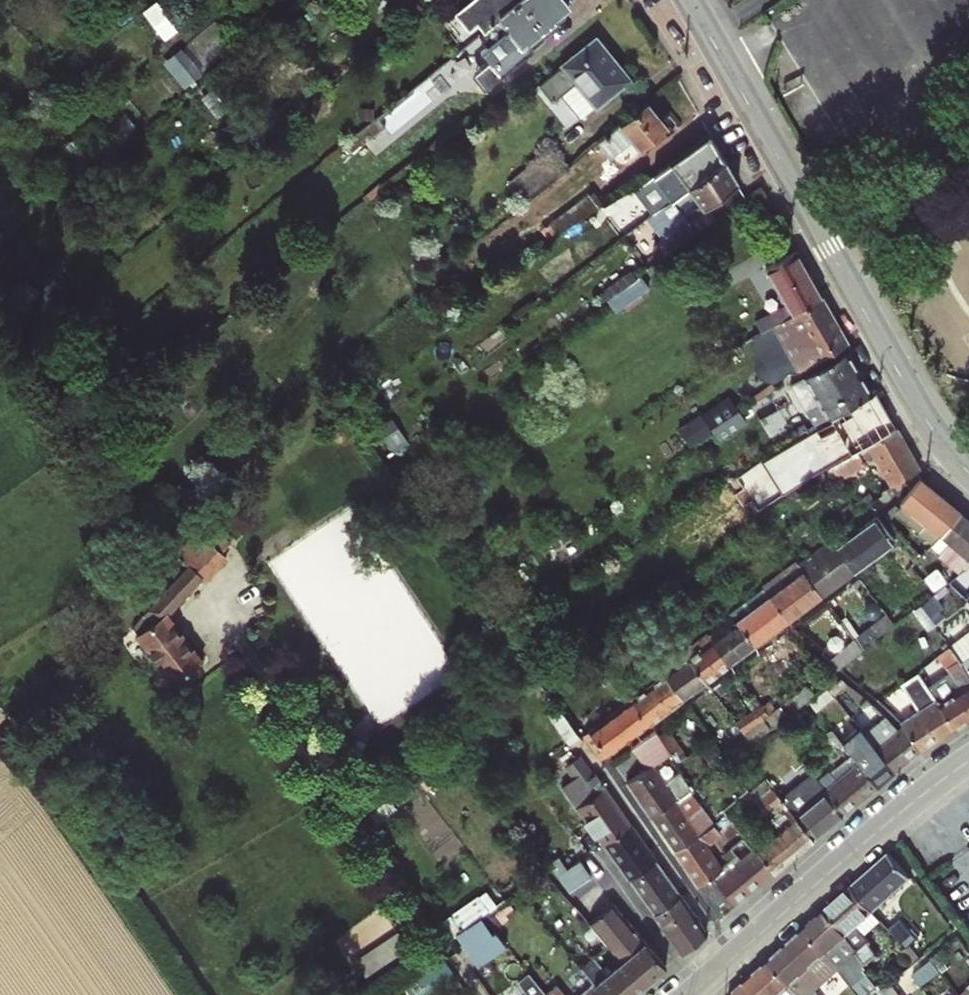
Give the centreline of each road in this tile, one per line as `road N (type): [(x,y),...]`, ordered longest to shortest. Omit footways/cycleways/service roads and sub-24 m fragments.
road 1 (residential): [(690,0),(932,424),(968,468)]
road 2 (residential): [(968,760),(878,829),(692,994)]

